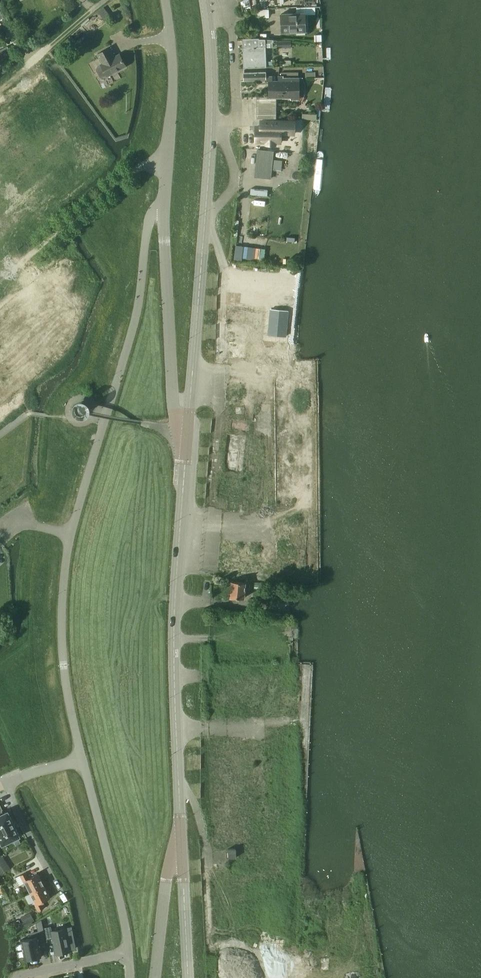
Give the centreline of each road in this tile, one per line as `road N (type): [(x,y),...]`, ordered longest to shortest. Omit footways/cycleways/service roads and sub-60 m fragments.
road 1 (unclassified): [(83,759),(66,689),(68,547),(132,335),(150,218),(162,205)]
road 2 (secondary): [(204,0),(211,128),(187,445)]
road 3 (secondary): [(181,838),(174,682),(187,445)]
road 4 (residential): [(0,397),(28,356),(53,257),(25,159),(0,127)]
road 5 (unclassified): [(187,445),(174,405),(162,205)]
road 6 (unclassified): [(162,205),(172,54),(165,0)]
road 7 (unclassified): [(130,952),(83,759)]
road 8 (unclassified): [(156,977),(166,877),(181,838)]
road 9 (secondary): [(187,977),(181,838)]
road 10 (residential): [(6,783),(61,895)]

